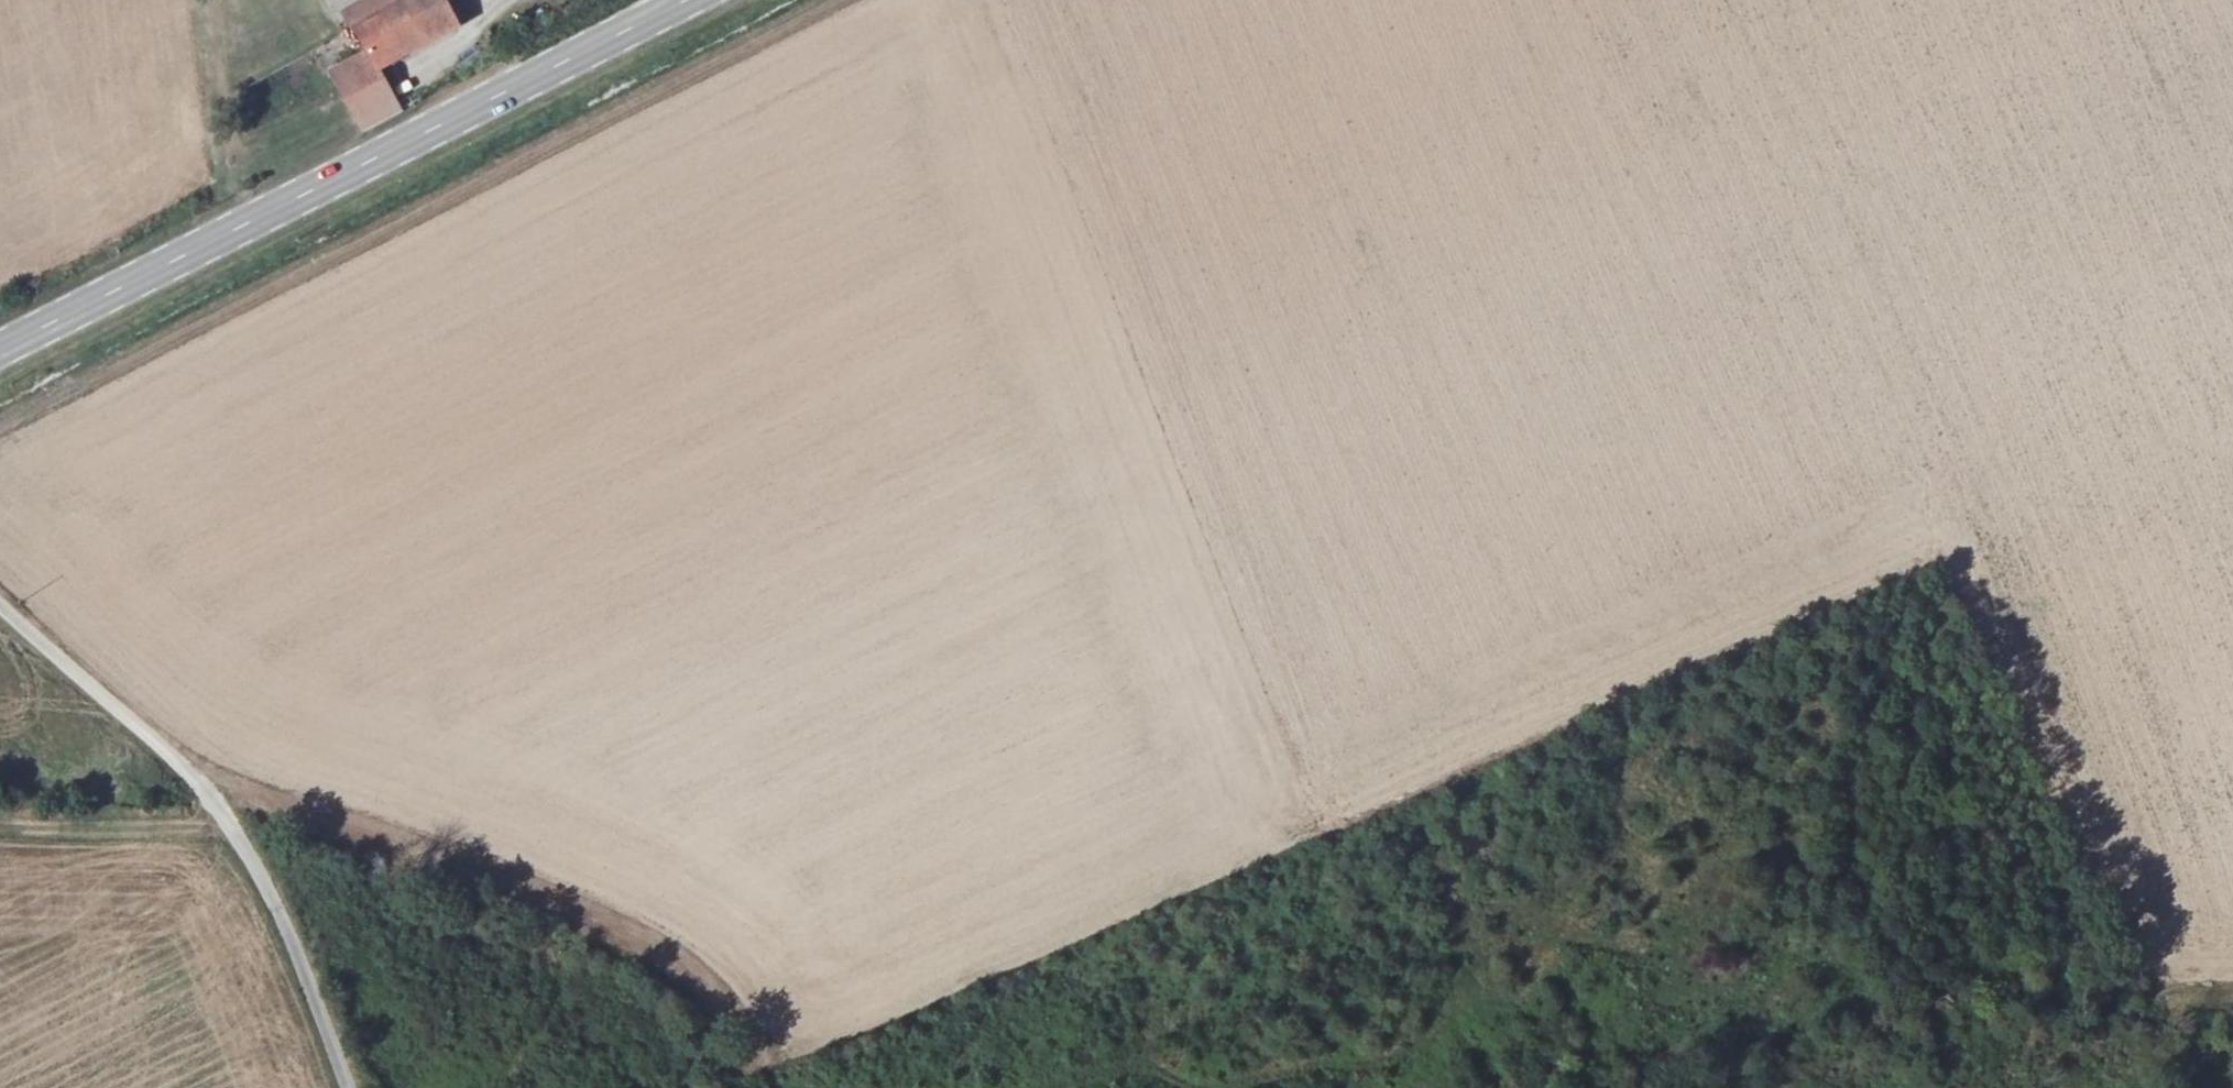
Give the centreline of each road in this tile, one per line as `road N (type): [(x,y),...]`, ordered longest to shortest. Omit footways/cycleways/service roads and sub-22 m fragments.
road 1 (primary): [(690,0),(0,345)]
road 2 (unclassified): [(352,1087),(274,899),(233,830),(169,752),(0,606)]
road 3 (track): [(0,827),(233,830)]

